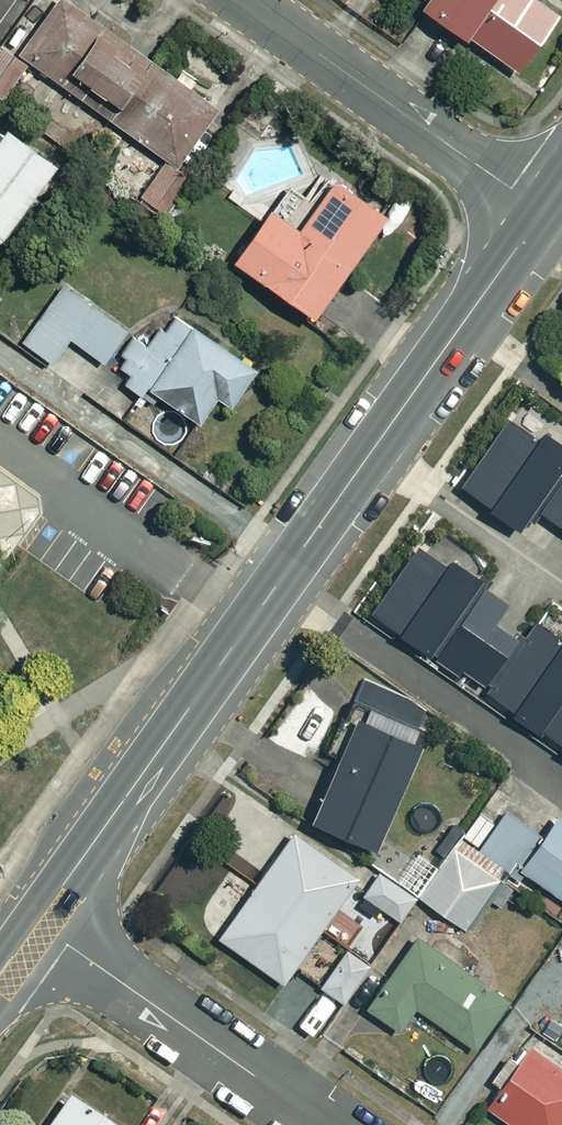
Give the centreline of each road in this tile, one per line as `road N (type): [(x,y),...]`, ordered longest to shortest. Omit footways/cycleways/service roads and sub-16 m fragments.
road 1 (tertiary): [(37,922),(541,211)]
road 2 (residential): [(244,0),(541,211)]
road 3 (residential): [(37,922),(326,1124)]

